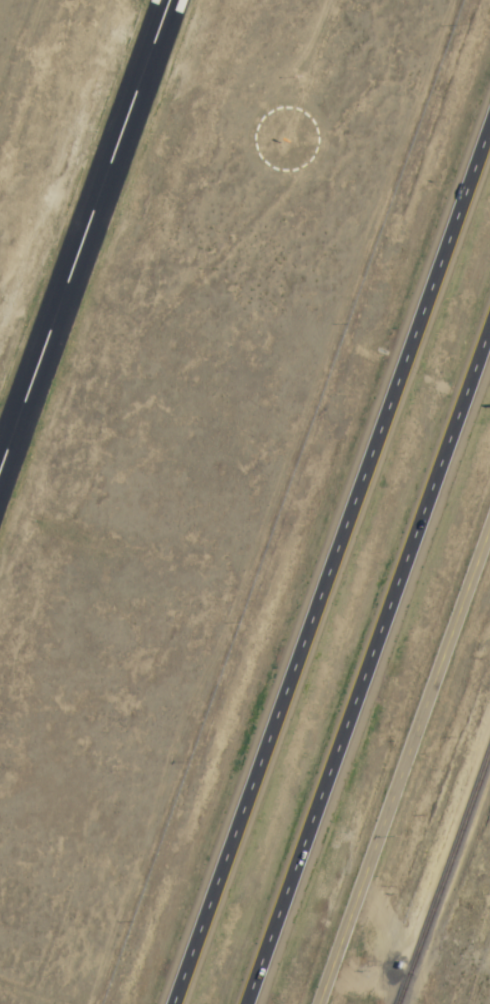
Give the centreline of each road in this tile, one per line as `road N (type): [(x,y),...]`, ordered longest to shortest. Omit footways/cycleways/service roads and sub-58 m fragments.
road 1 (motorway): [(489,117),(168,1003)]
road 2 (motorway): [(250,1003),(489,338)]
road 3 (tertiary): [(310,1003),(489,477)]

